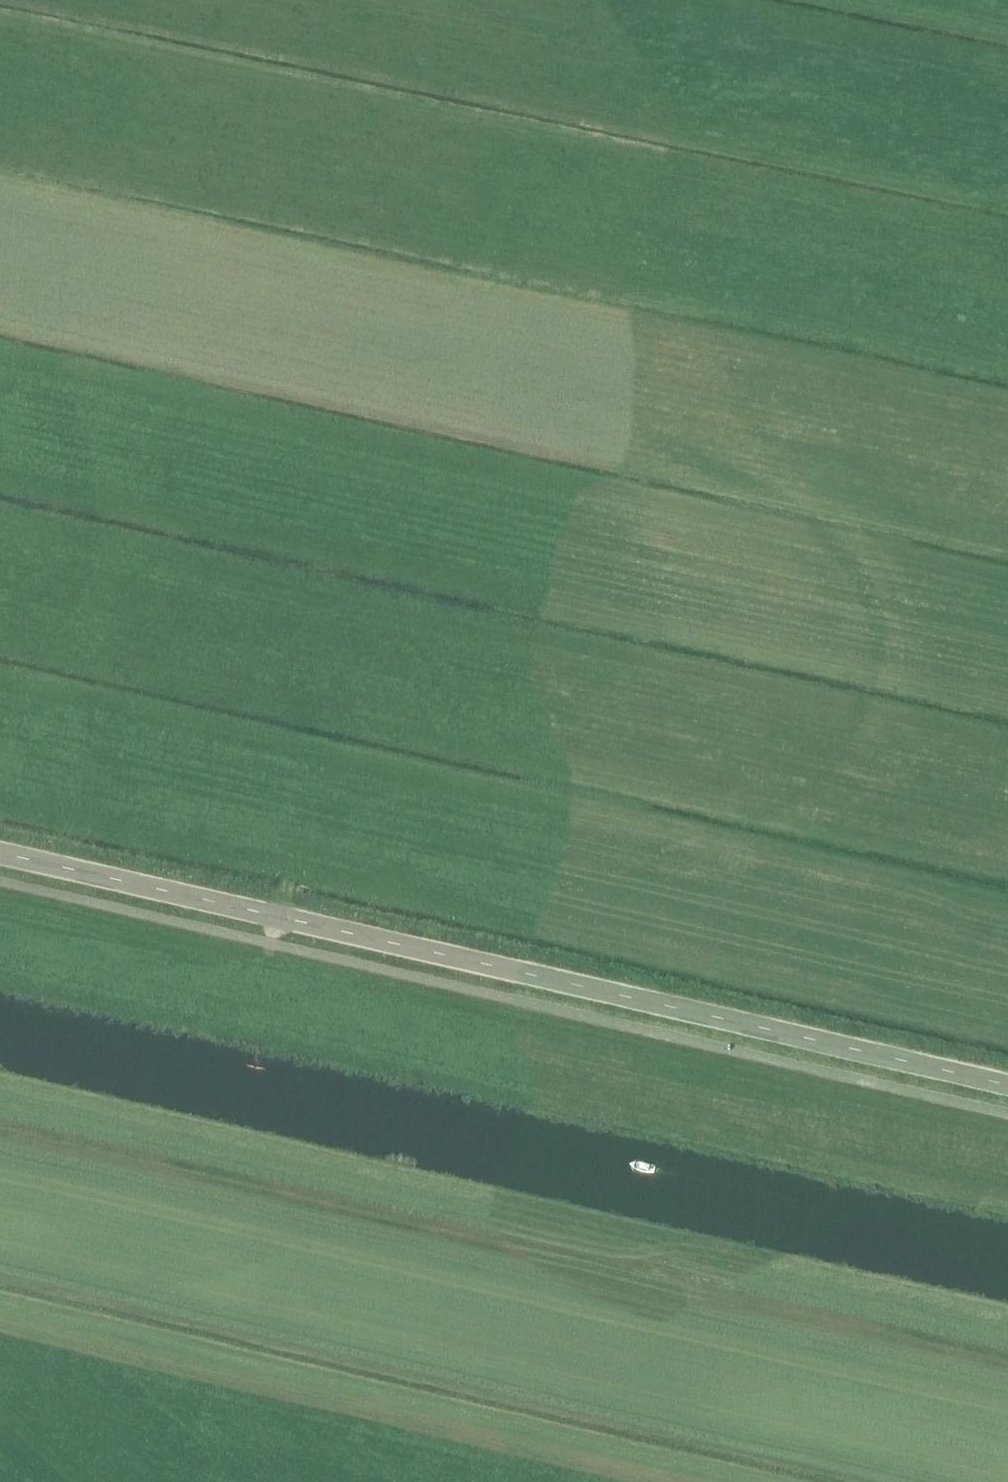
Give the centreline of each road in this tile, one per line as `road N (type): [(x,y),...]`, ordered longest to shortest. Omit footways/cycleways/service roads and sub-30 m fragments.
road 1 (tertiary): [(1007,1087),(0,848)]
road 2 (track): [(0,1134),(1007,1372)]

